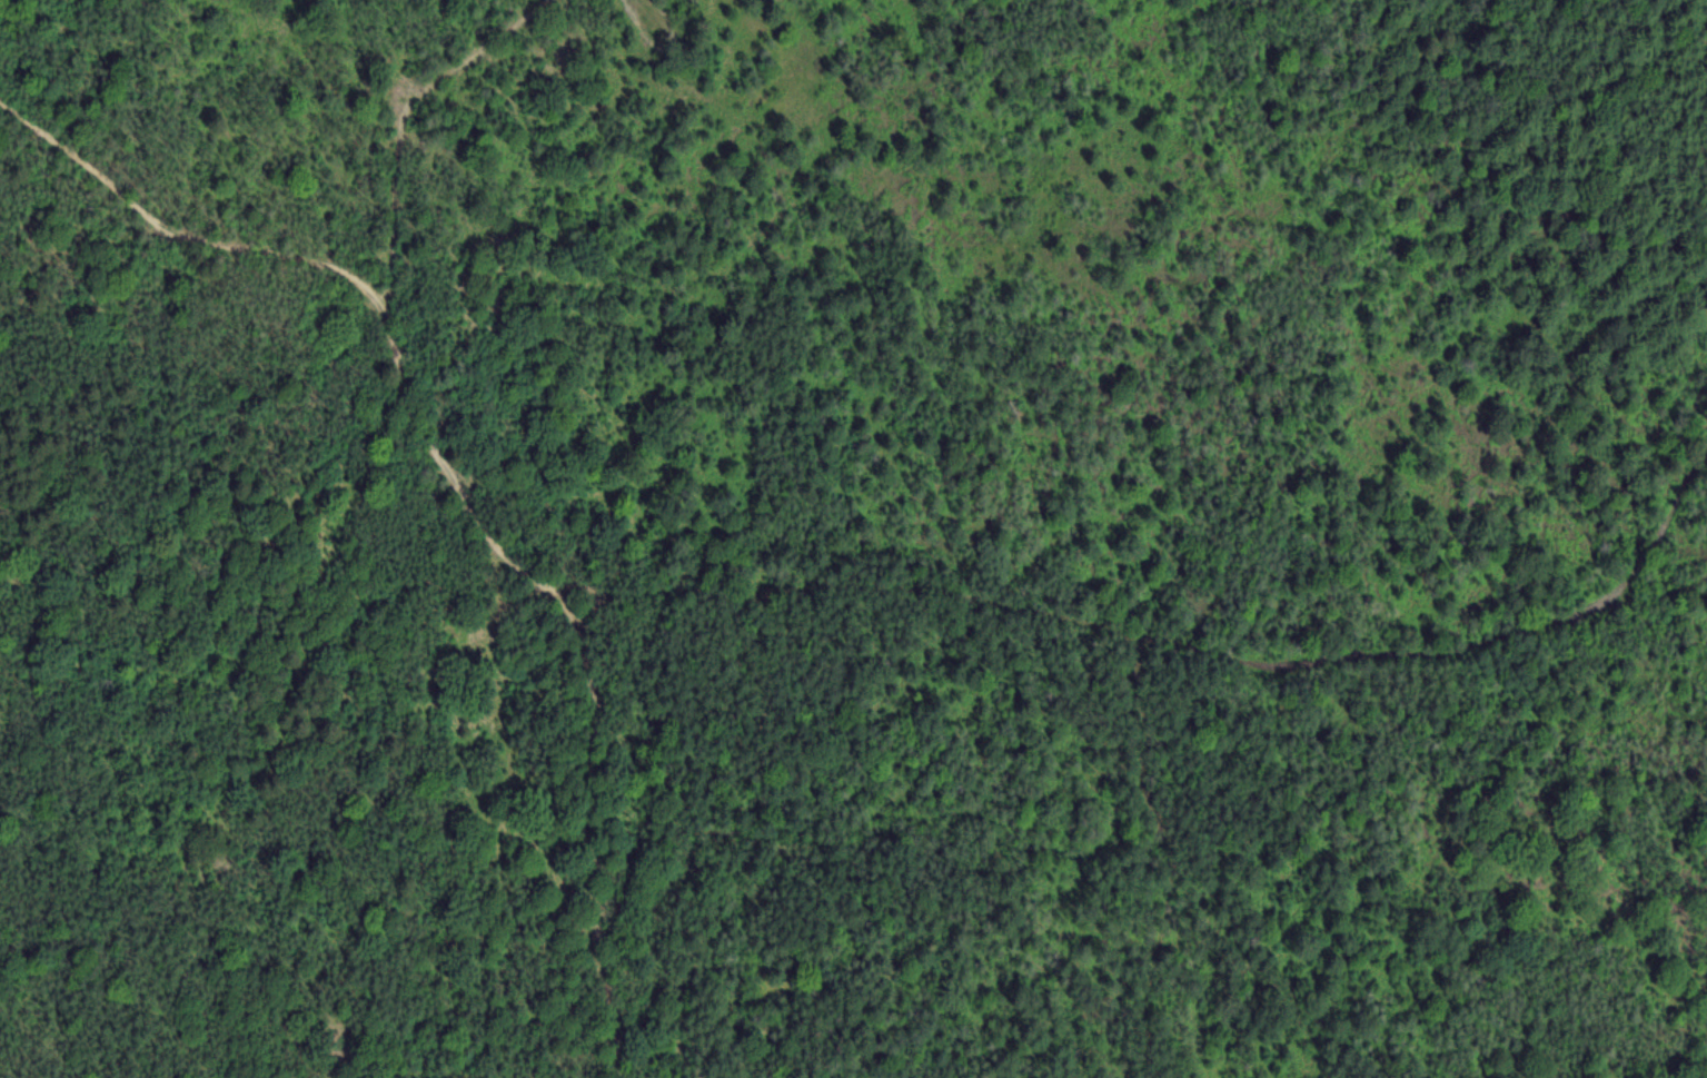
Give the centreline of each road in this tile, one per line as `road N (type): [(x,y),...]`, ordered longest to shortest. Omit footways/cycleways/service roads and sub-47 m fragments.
road 1 (residential): [(574,627),(553,589),(504,553),(426,451),(385,308),(355,276),(308,256),(166,229),(0,101)]
road 2 (residential): [(619,1077),(596,843),(595,700),(574,627)]

